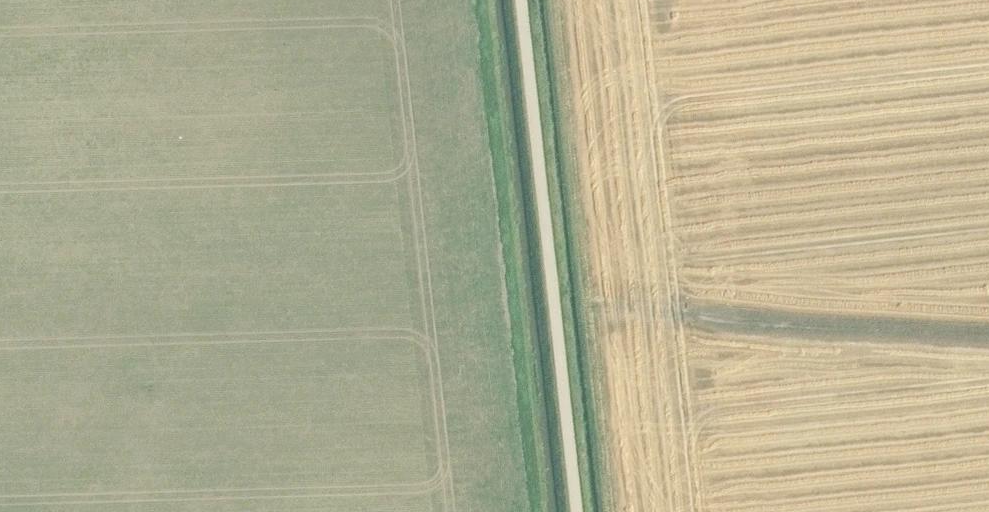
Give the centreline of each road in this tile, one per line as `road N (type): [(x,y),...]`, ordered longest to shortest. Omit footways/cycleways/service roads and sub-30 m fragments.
road 1 (unclassified): [(587,511),(533,0)]

